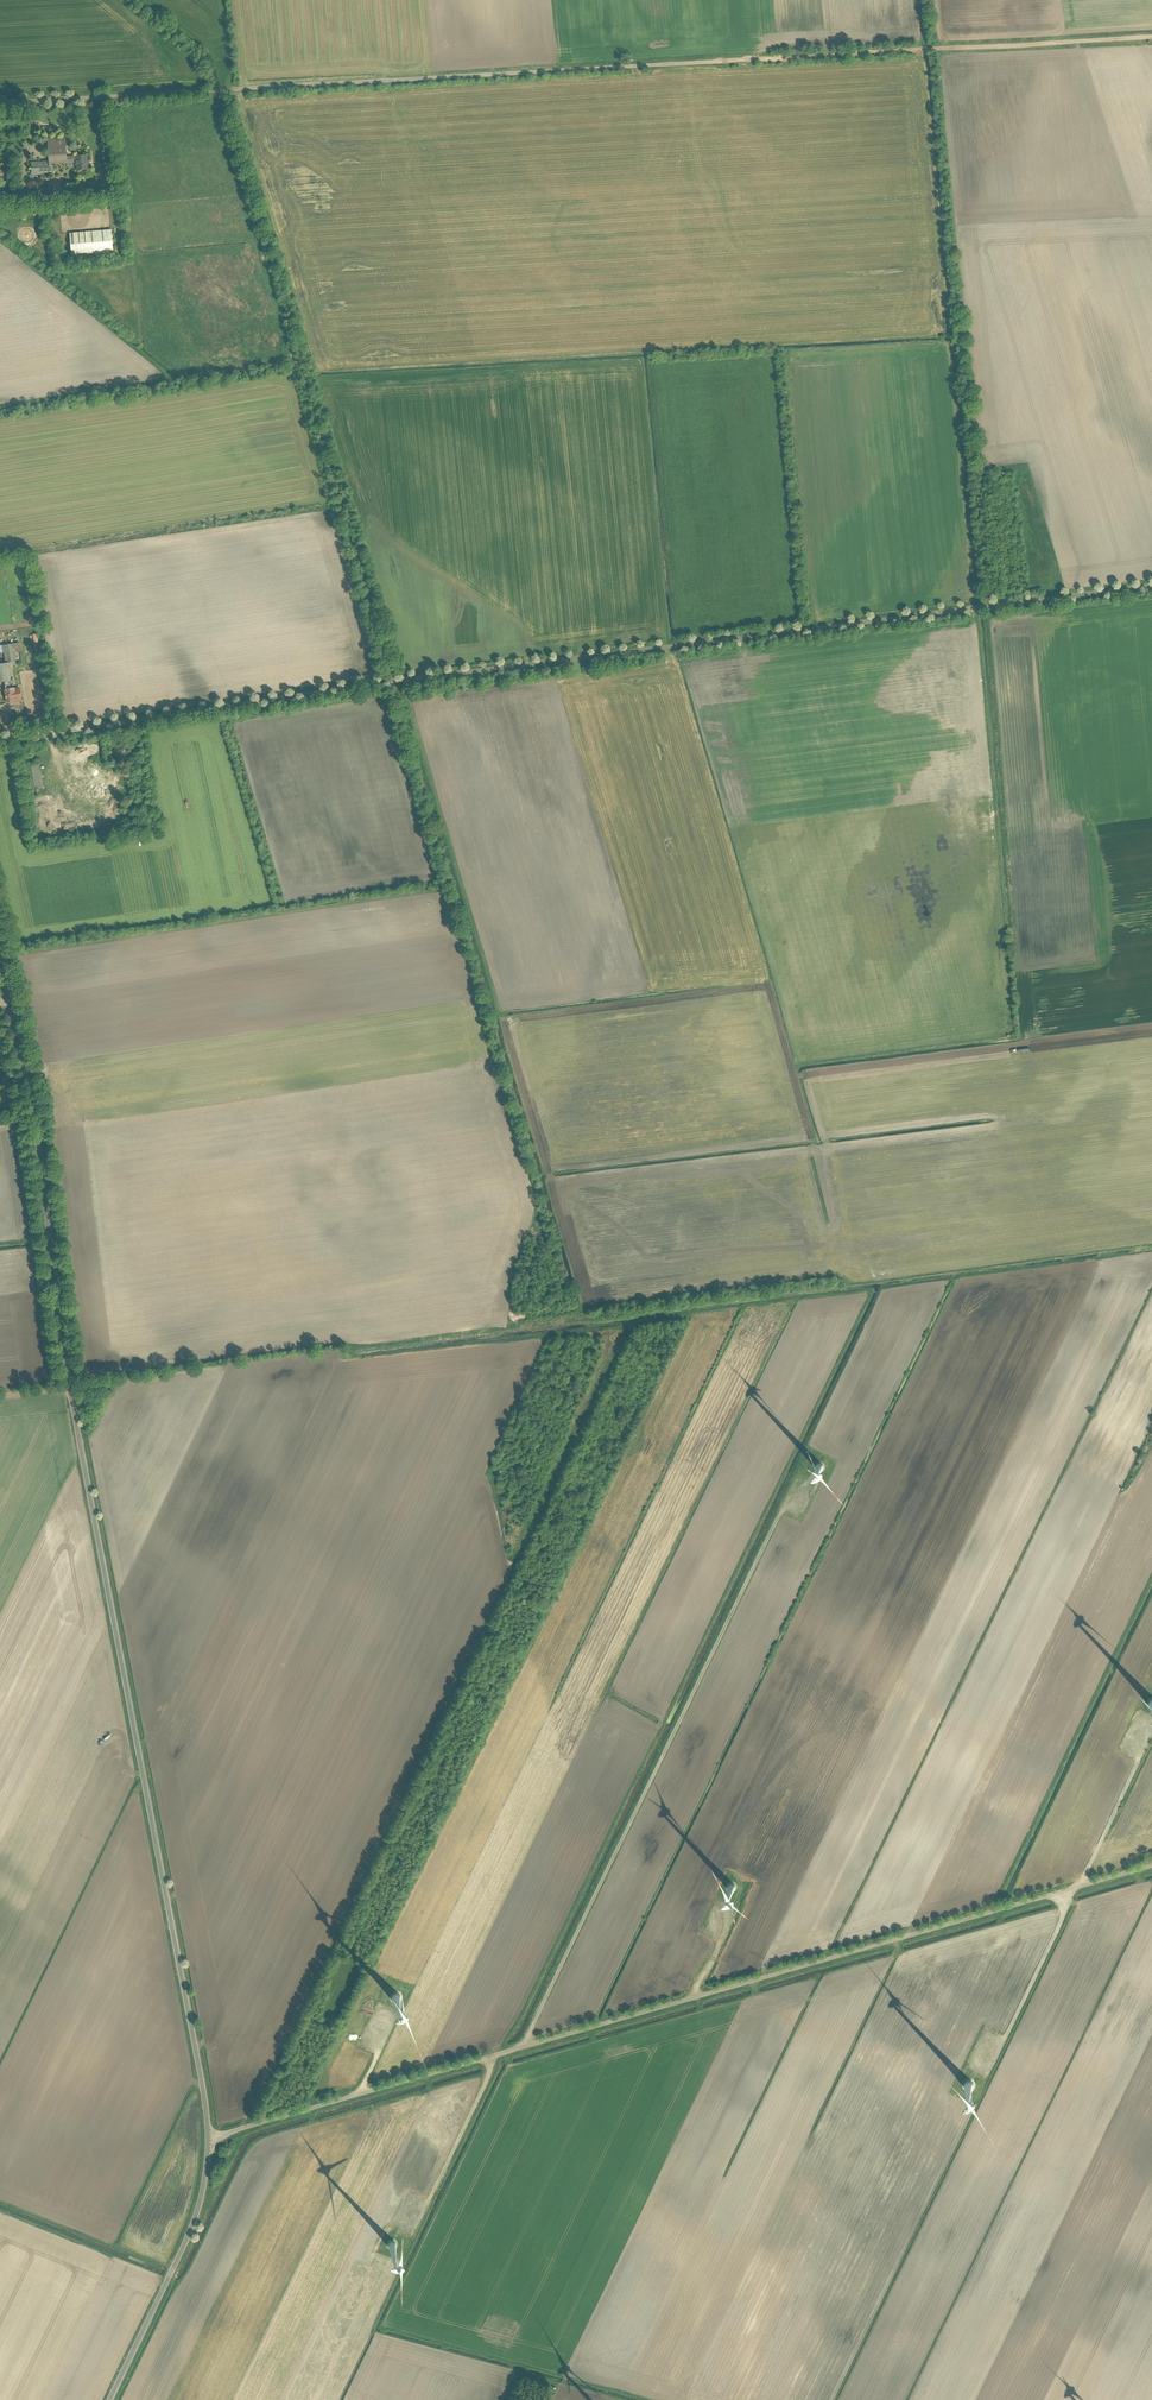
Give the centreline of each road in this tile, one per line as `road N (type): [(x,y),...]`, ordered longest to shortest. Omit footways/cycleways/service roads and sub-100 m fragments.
road 1 (tertiary): [(0,967),(209,2137)]
road 2 (unclassified): [(1151,585),(397,679),(0,742)]
road 3 (unclassified): [(209,2137),(1151,1865)]
road 4 (track): [(1151,36),(231,89)]
road 5 (track): [(521,2046),(800,1475)]
road 6 (tertiary): [(209,2137),(186,2246),(111,2399)]
road 7 (unclassified): [(231,89),(0,102)]
road 8 (track): [(1066,1889),(1064,1911),(993,2060)]
road 9 (track): [(491,2055),(419,2220)]
road 10 (track): [(1077,1886),(1147,1739)]

